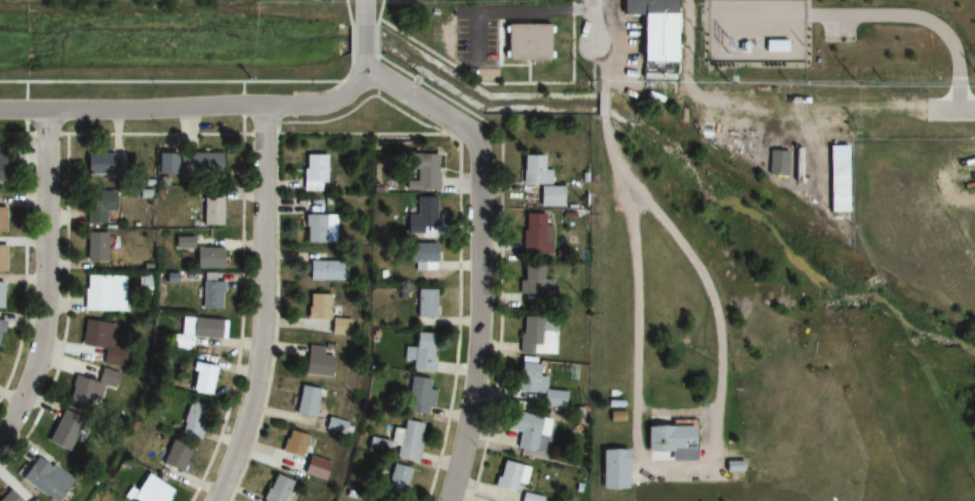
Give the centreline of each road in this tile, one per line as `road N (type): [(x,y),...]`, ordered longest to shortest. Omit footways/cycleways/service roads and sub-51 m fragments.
road 1 (residential): [(0,110),(316,105),(364,76),(386,80),(473,135)]
road 2 (residential): [(214,500),(260,359),(266,107)]
road 3 (residential): [(473,135),(482,164),(478,315),(465,444),(449,500)]
road 4 (residential): [(0,436),(36,368),(45,327),(46,110)]

